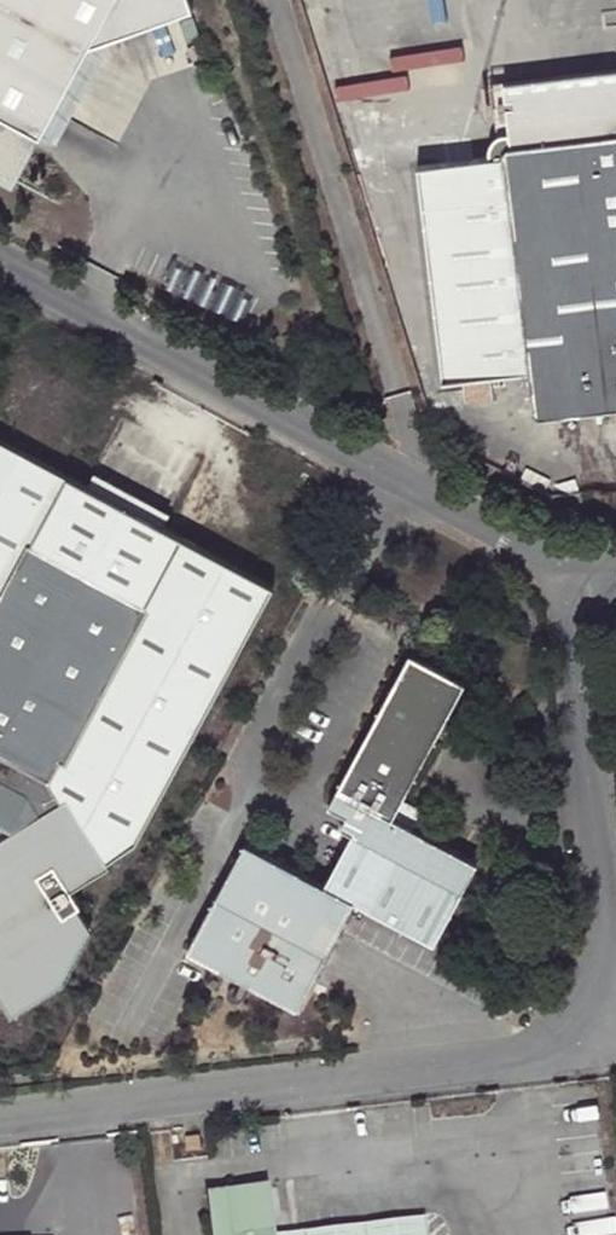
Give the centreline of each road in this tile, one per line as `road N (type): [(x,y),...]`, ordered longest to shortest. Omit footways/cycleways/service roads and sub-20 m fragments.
road 1 (residential): [(0,1113),(540,1050),(563,1040),(584,1017),(604,962),(578,704),(578,603)]
road 2 (residential): [(582,555),(527,541),(0,260)]

